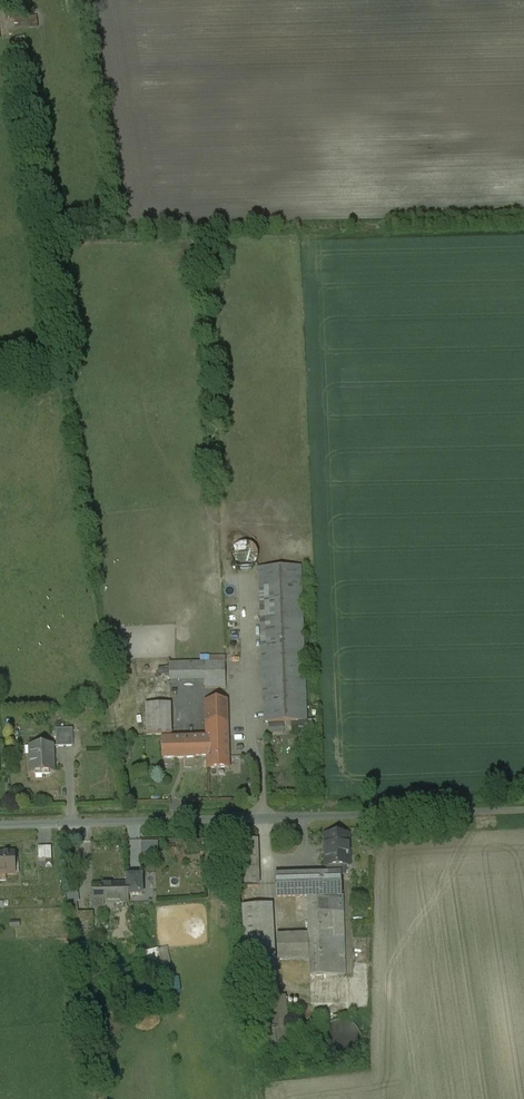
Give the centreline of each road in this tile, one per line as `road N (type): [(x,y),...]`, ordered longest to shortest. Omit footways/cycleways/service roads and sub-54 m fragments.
road 1 (unclassified): [(0,825),(523,811)]

